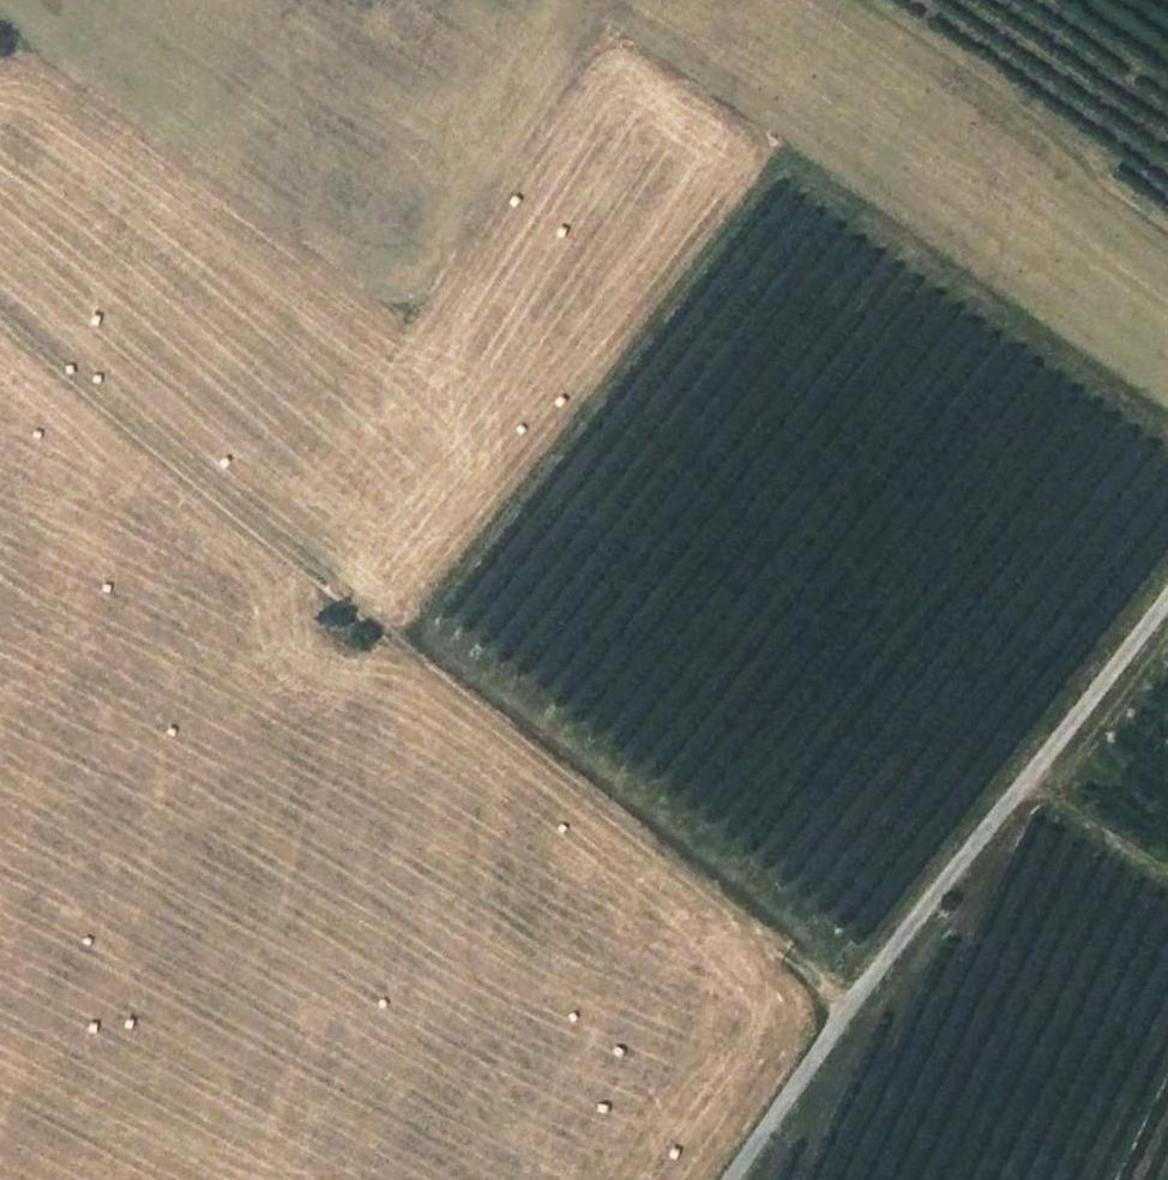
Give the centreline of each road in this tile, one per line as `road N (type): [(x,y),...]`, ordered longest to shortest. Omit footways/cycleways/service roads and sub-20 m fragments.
road 1 (track): [(740,1179),(927,940),(1167,595)]

